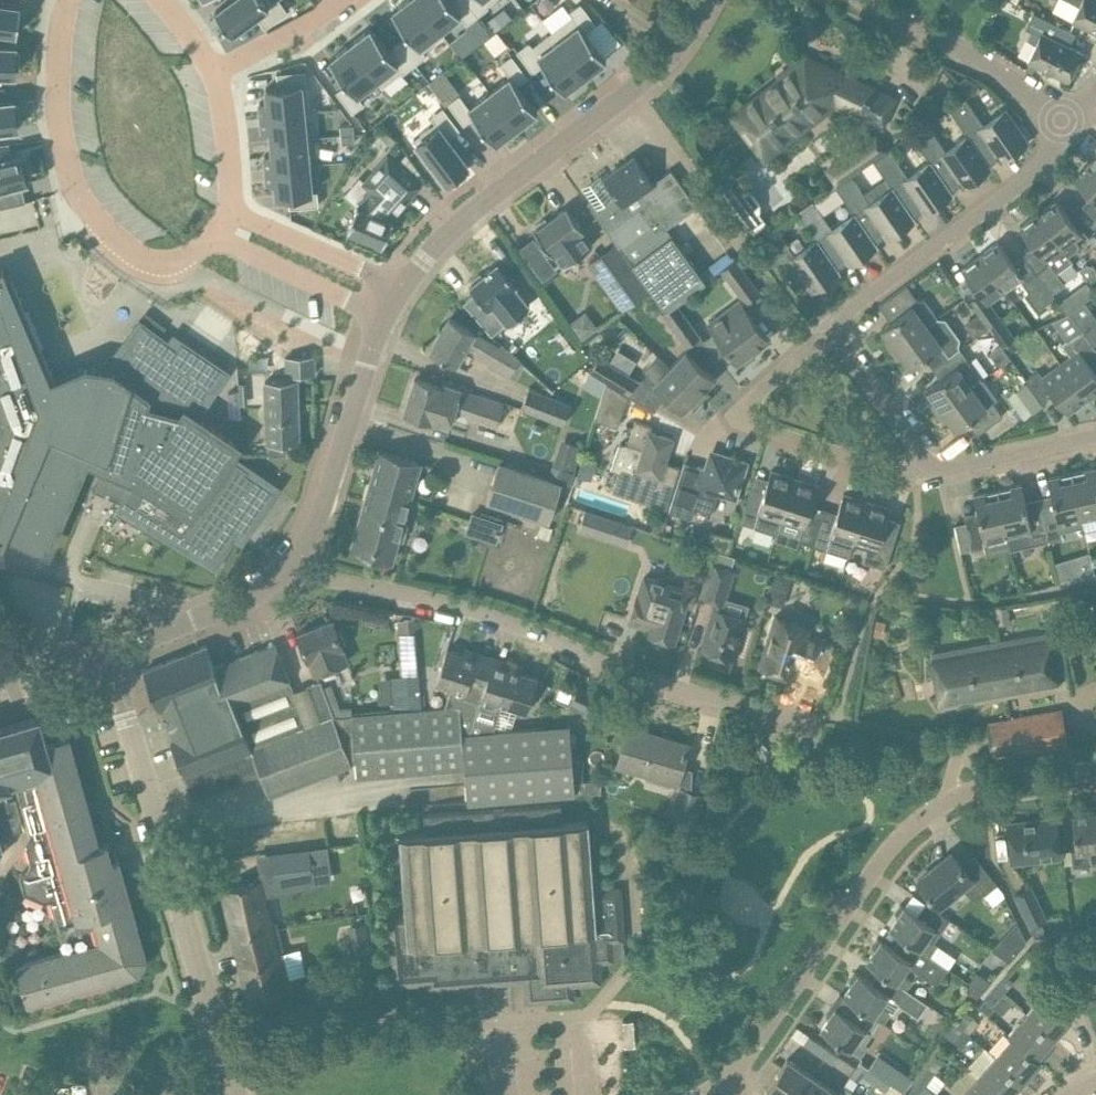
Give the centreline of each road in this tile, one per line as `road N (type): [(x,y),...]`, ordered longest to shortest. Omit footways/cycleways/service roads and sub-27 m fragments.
road 1 (residential): [(788,743),(760,710),(630,676),(423,597),(283,566)]
road 2 (unclassified): [(729,1087),(906,831),(978,788),(1095,771)]
road 3 (unclassified): [(238,1094),(108,653)]
road 4 (residential): [(64,0),(60,132),(74,191),(109,242),(175,271),(214,237)]
road 5 (residential): [(917,455),(891,470),(740,419),(741,404),(832,331)]
road 6 (residential): [(1062,123),(1043,161),(832,331)]
road 7 (tertiary): [(399,282),(454,221),(630,84)]
road 8 (tertiary): [(283,566),(314,517),(383,307)]
road 9 (residential): [(864,0),(998,70),(1062,123)]
road 10 (residential): [(750,244),(630,84)]
road 11 (tertiary): [(108,653),(258,586),(283,566)]
road 12 (residential): [(917,455),(952,470),(1095,438)]
road 13 (residential): [(399,282),(230,208)]
road 14 (residential): [(214,237),(383,307)]
road 15 (residential): [(832,331),(917,455)]
road 16 (residential): [(342,0),(294,37),(210,68)]
road 17 (residential): [(230,208),(229,157),(210,68)]

